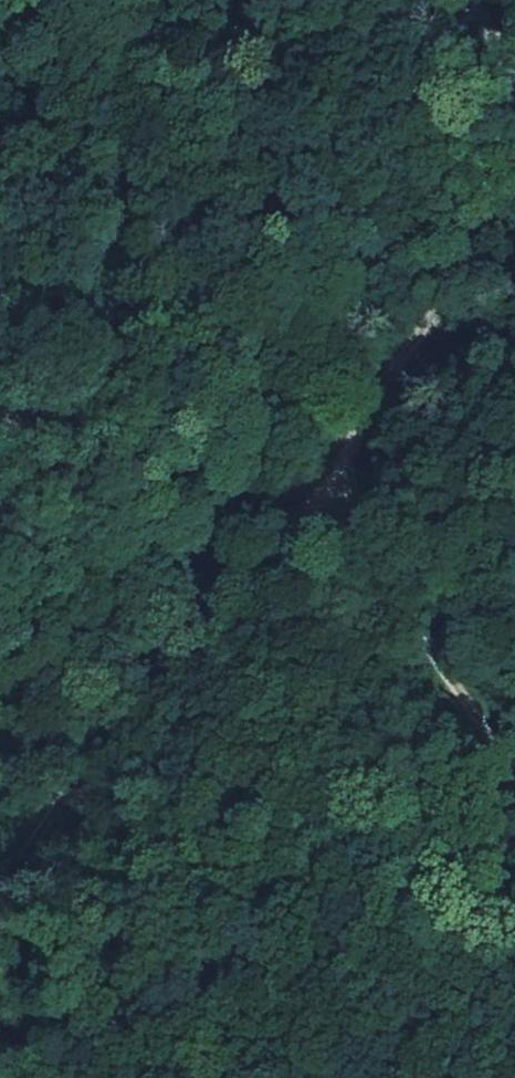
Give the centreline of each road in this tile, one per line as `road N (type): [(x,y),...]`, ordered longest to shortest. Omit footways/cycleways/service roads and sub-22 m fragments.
road 1 (track): [(0,898),(139,698),(244,605),(343,485),(415,415)]
road 2 (track): [(415,415),(477,290),(474,154),(457,48),(389,0)]
road 3 (track): [(514,755),(458,672),(412,507),(415,415)]
road 4 (track): [(218,0),(91,33),(0,44)]

